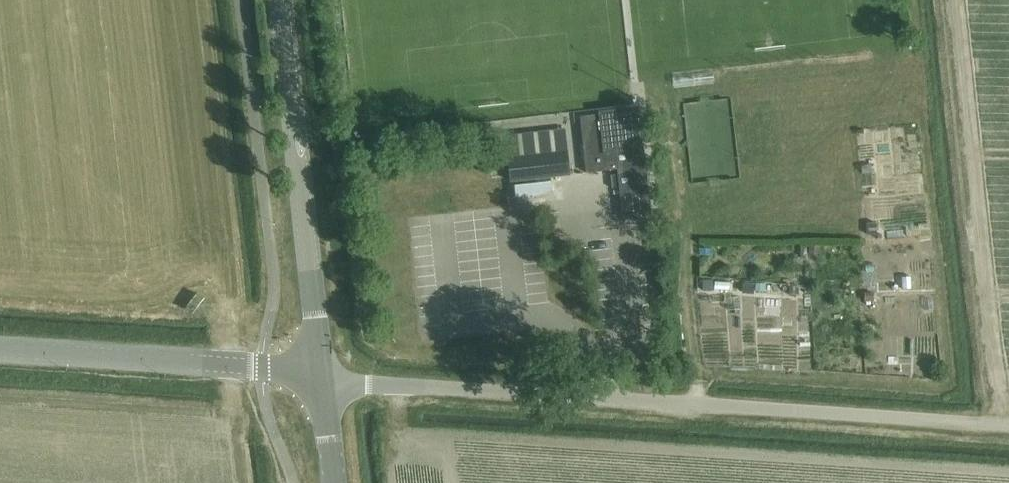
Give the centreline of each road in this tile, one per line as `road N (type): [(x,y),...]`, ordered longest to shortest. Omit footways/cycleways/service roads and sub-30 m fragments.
road 1 (unclassified): [(1008,426),(322,377)]
road 2 (tertiary): [(322,377),(283,0)]
road 3 (unclassified): [(262,368),(0,350)]

